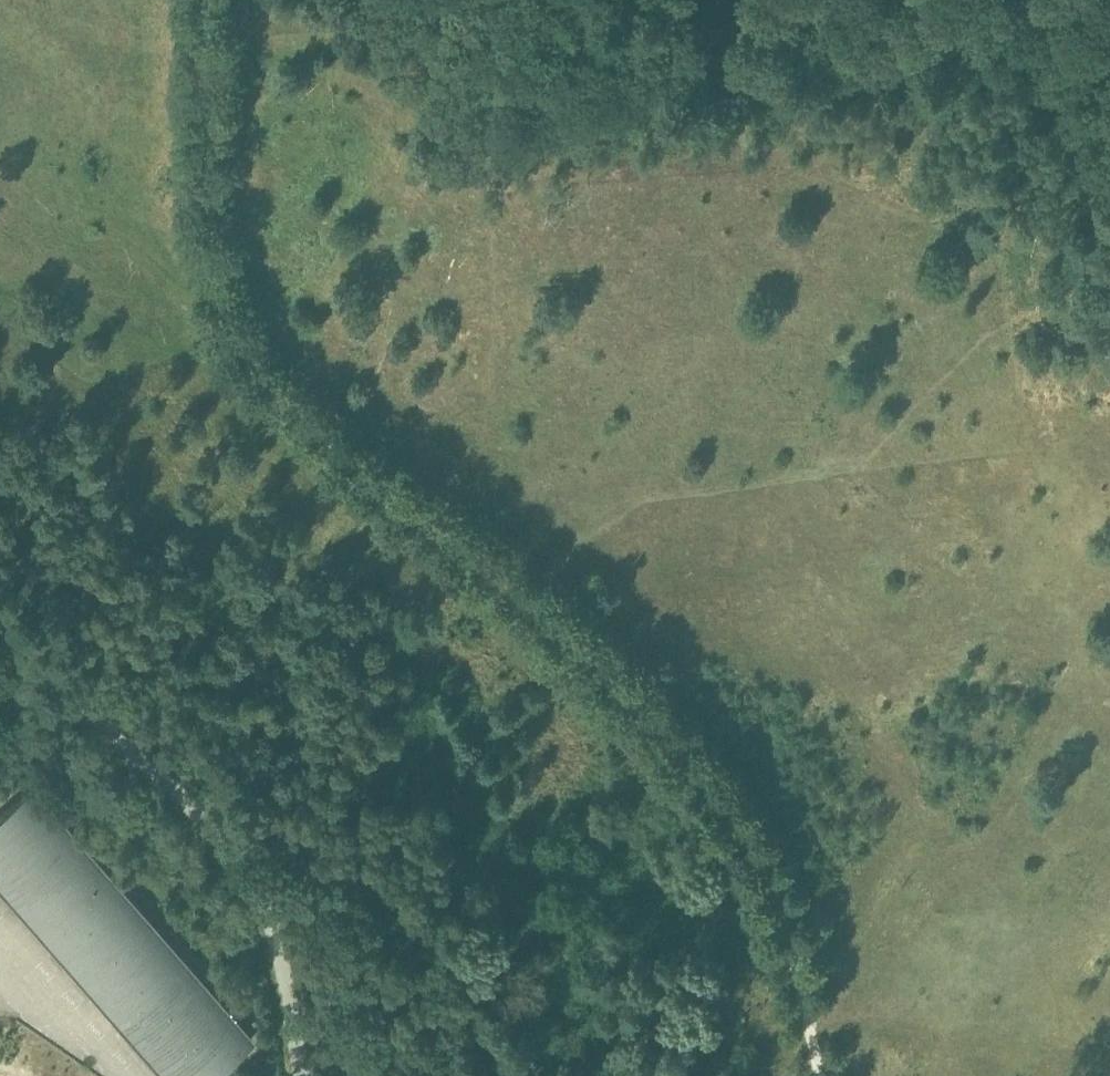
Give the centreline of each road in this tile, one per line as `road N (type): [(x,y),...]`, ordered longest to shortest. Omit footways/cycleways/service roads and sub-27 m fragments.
road 1 (track): [(827,1075),(789,921),(754,838),(704,769),(623,688),(322,435),(264,378),(218,312),(214,0)]
road 2 (unclassified): [(302,1075),(277,942),(247,875),(195,810),(0,642)]

